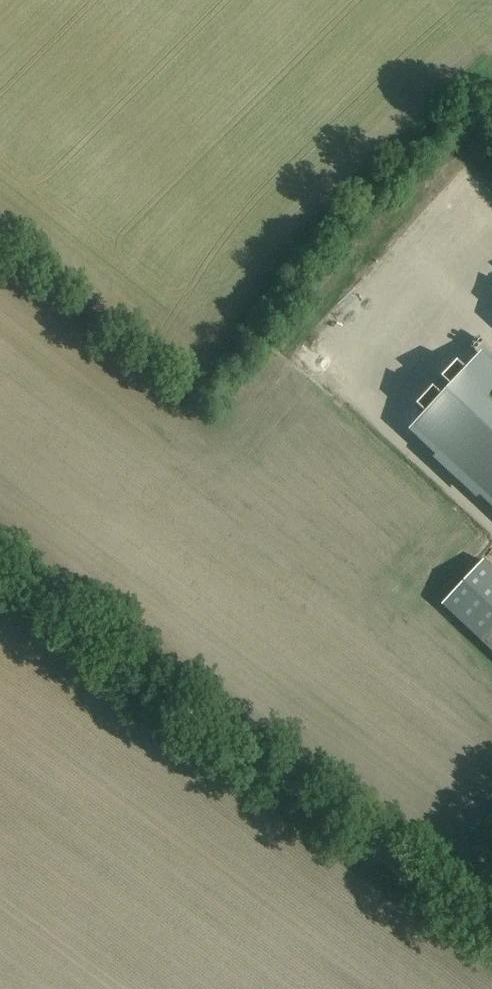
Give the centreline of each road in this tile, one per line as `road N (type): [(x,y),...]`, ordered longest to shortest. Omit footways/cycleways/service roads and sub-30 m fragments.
road 1 (track): [(0,570),(447,906),(474,924),(491,922)]

